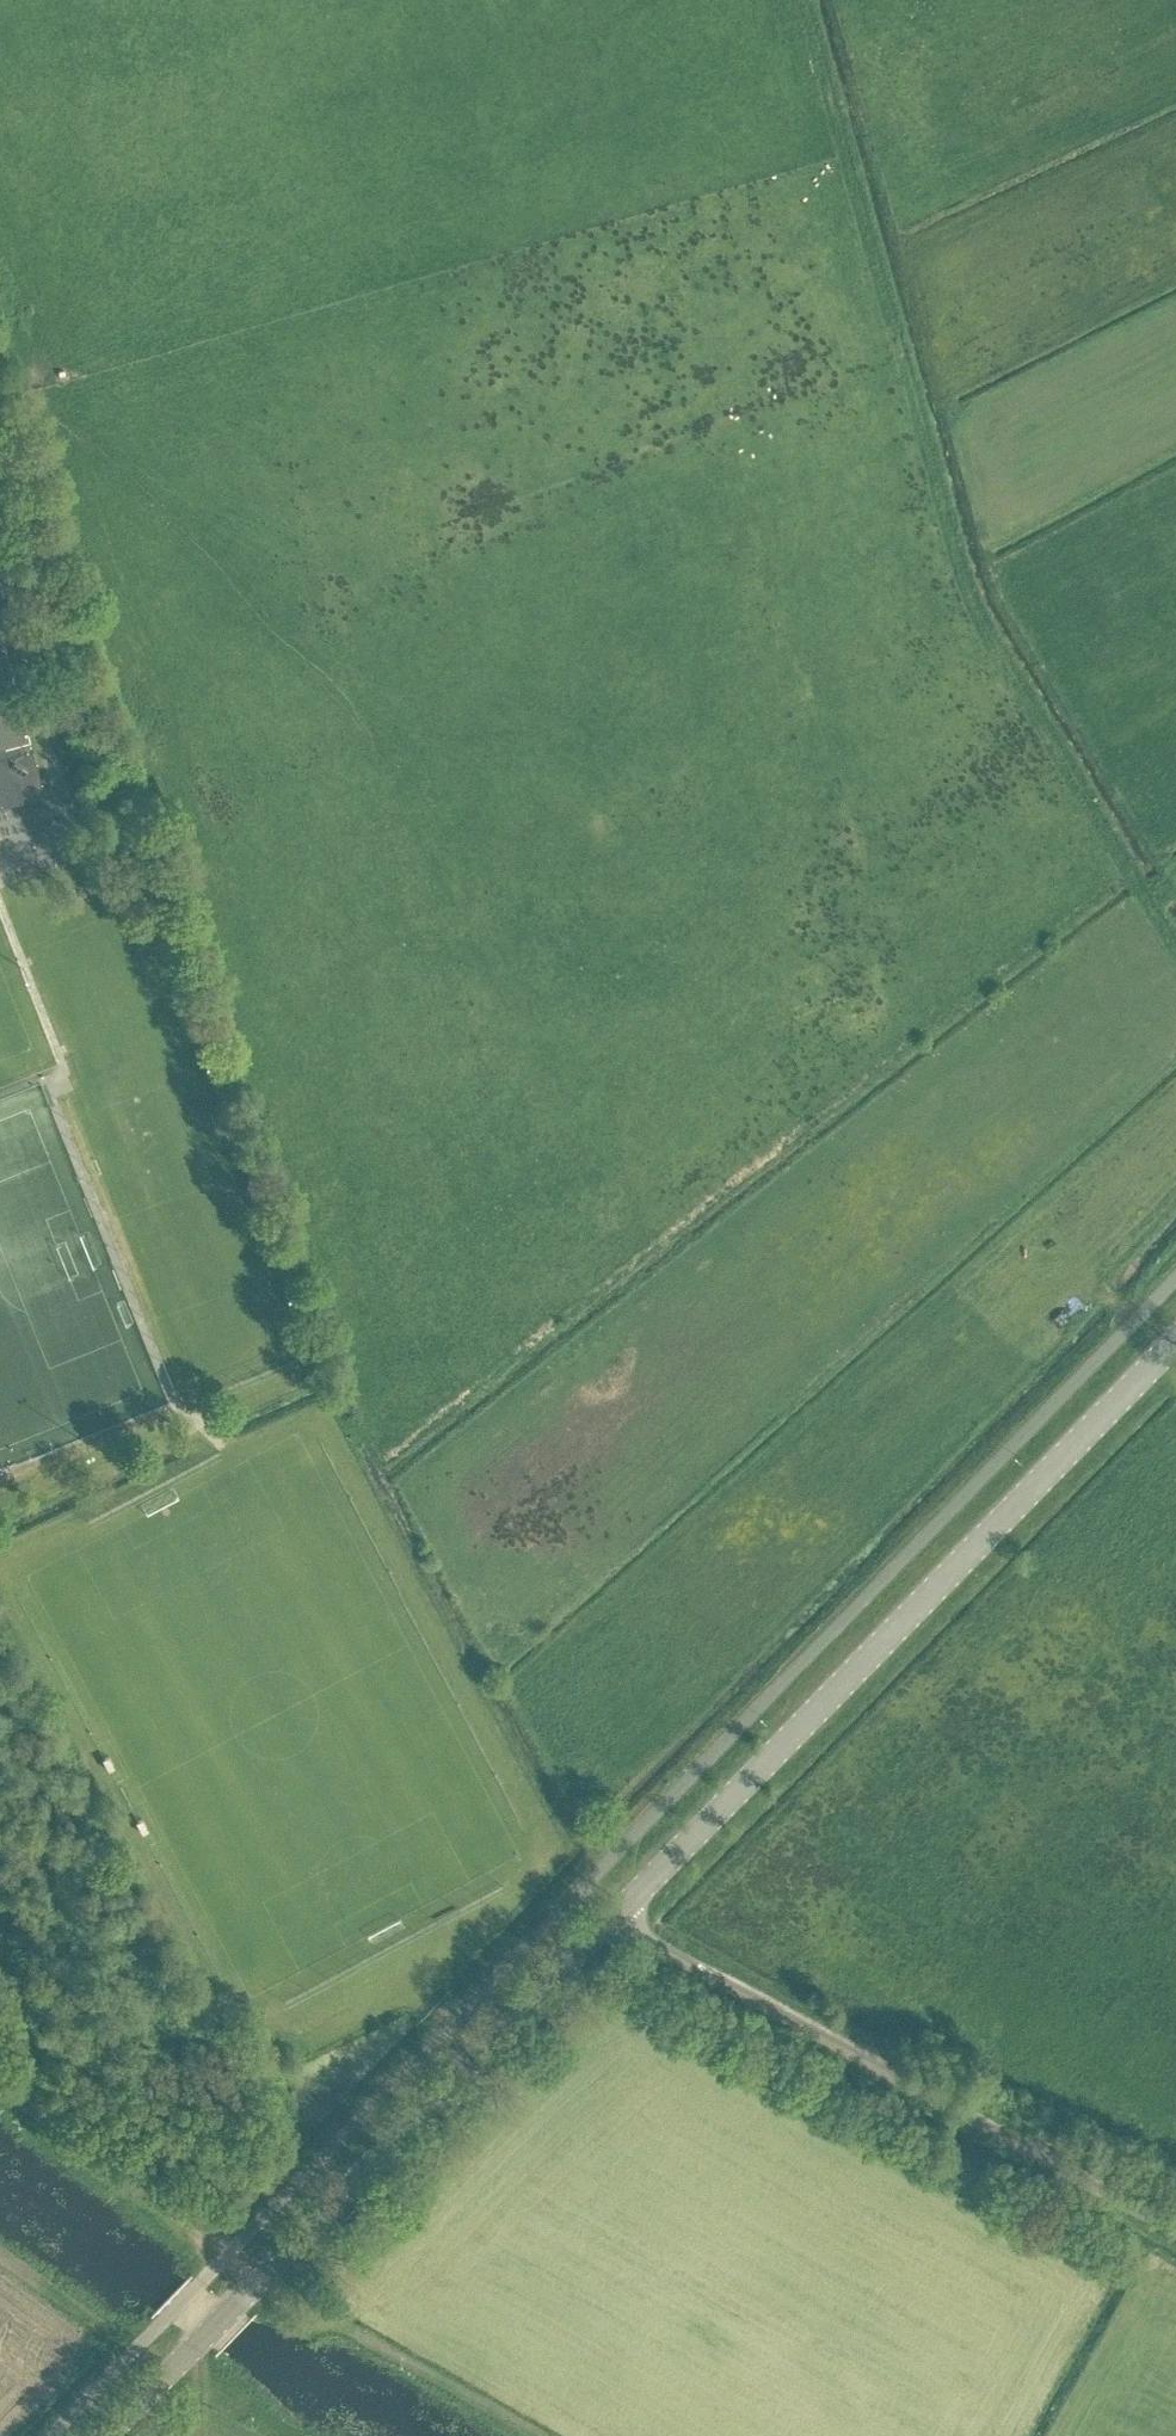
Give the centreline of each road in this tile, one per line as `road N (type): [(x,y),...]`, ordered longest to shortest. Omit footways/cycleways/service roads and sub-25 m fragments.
road 1 (tertiary): [(1175,1338),(610,1917)]
road 2 (tertiary): [(106,2435),(610,1917)]
road 3 (unclassified): [(610,1917),(1175,2229)]
road 4 (track): [(0,2090),(255,2280),(532,2435)]

